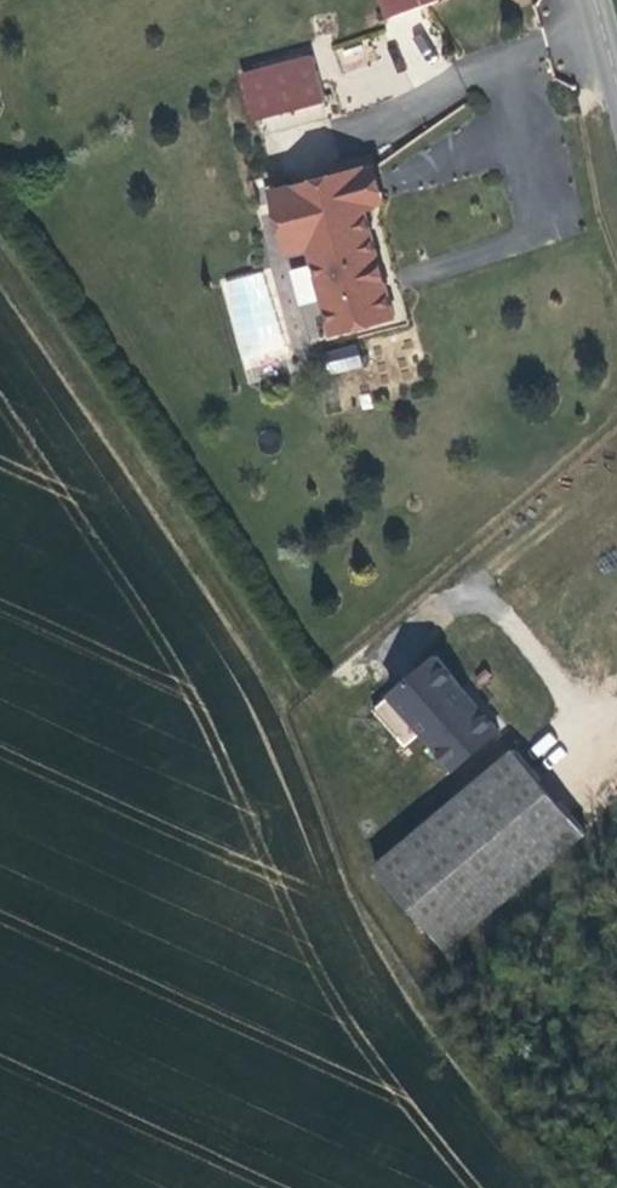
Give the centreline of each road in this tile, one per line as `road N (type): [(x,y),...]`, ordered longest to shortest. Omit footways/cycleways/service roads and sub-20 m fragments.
road 1 (track): [(0,248),(293,684)]

